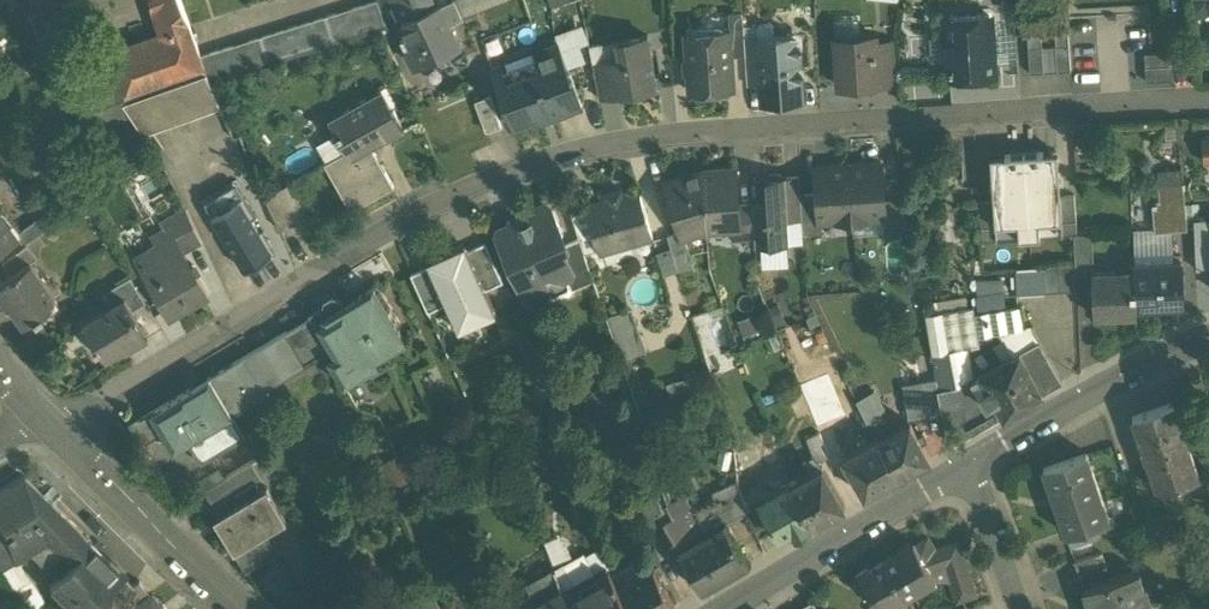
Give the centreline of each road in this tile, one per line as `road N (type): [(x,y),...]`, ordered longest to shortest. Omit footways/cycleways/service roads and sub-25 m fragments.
road 1 (residential): [(56,436),(363,243),(468,189),(573,153),(658,137),(1208,102)]
road 2 (residential): [(973,459),(720,608)]
road 3 (residential): [(1208,338),(1176,348),(973,459)]
road 4 (residential): [(247,608),(56,436)]
road 5 (residential): [(973,459),(1022,608)]

